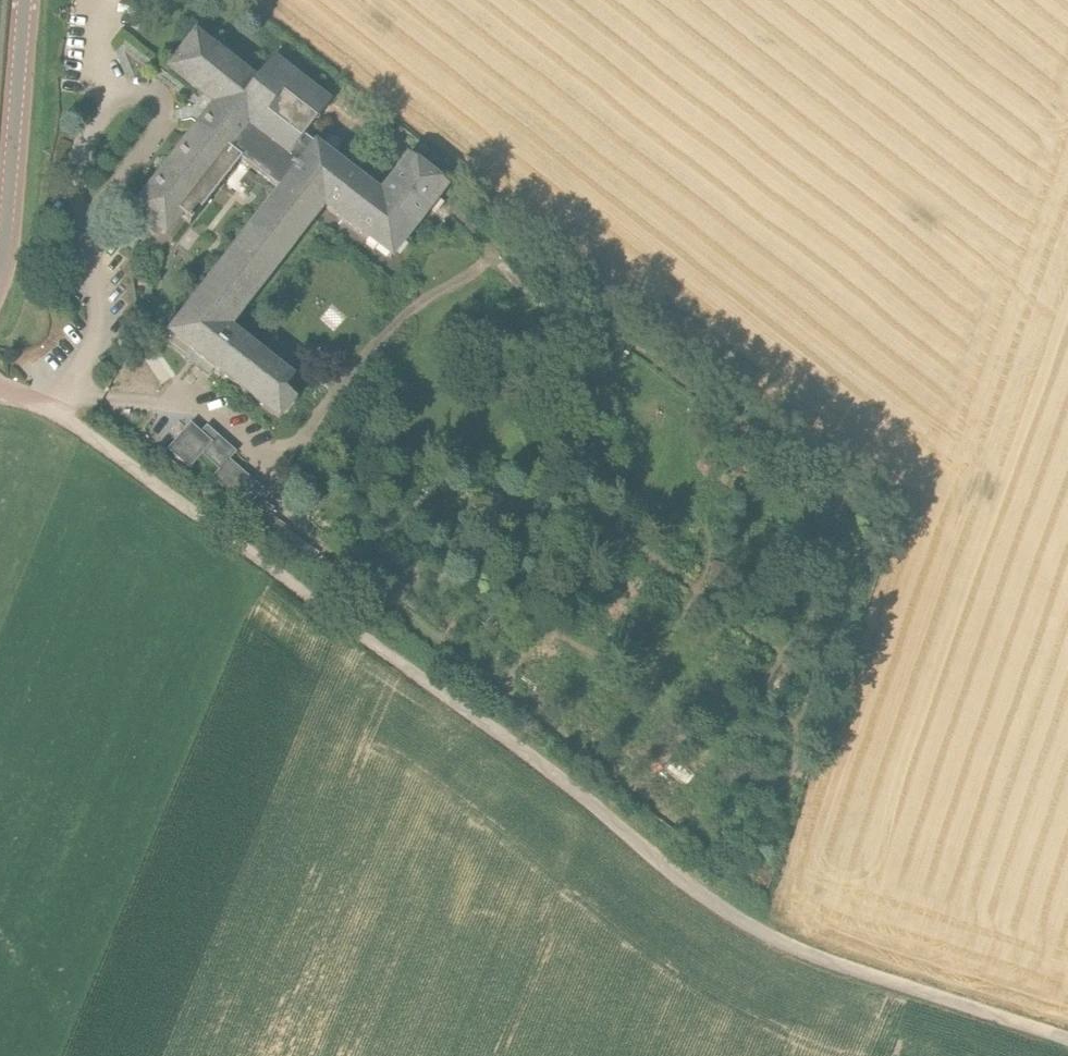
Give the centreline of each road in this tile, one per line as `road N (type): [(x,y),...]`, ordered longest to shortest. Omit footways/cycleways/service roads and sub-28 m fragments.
road 1 (track): [(0,387),(72,420),(747,924),(826,959),(1067,1038)]
road 2 (tertiary): [(0,266),(24,0)]

